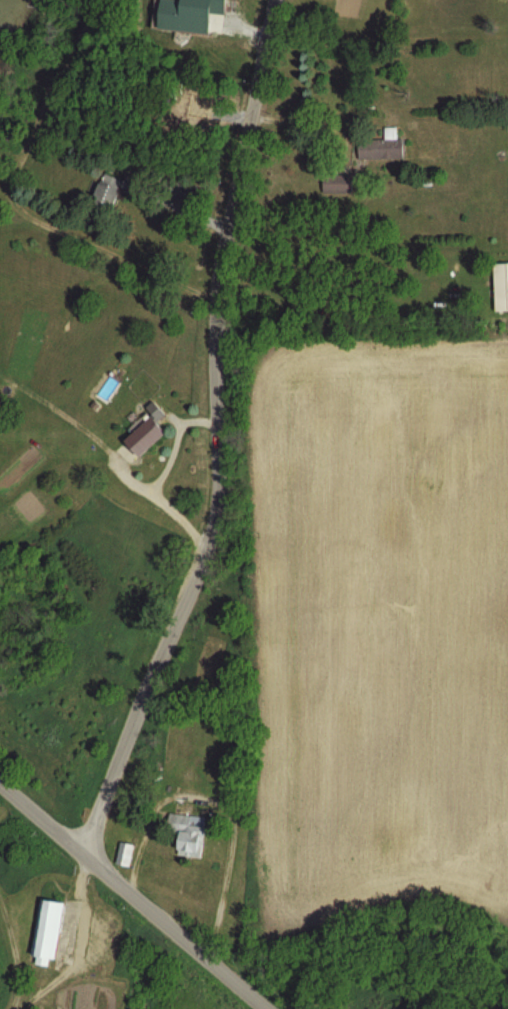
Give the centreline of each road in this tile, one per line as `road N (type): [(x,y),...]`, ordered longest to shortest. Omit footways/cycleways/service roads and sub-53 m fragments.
road 1 (residential): [(85,853),(218,518),(213,281),(276,0)]
road 2 (residential): [(268,1008),(0,783)]

